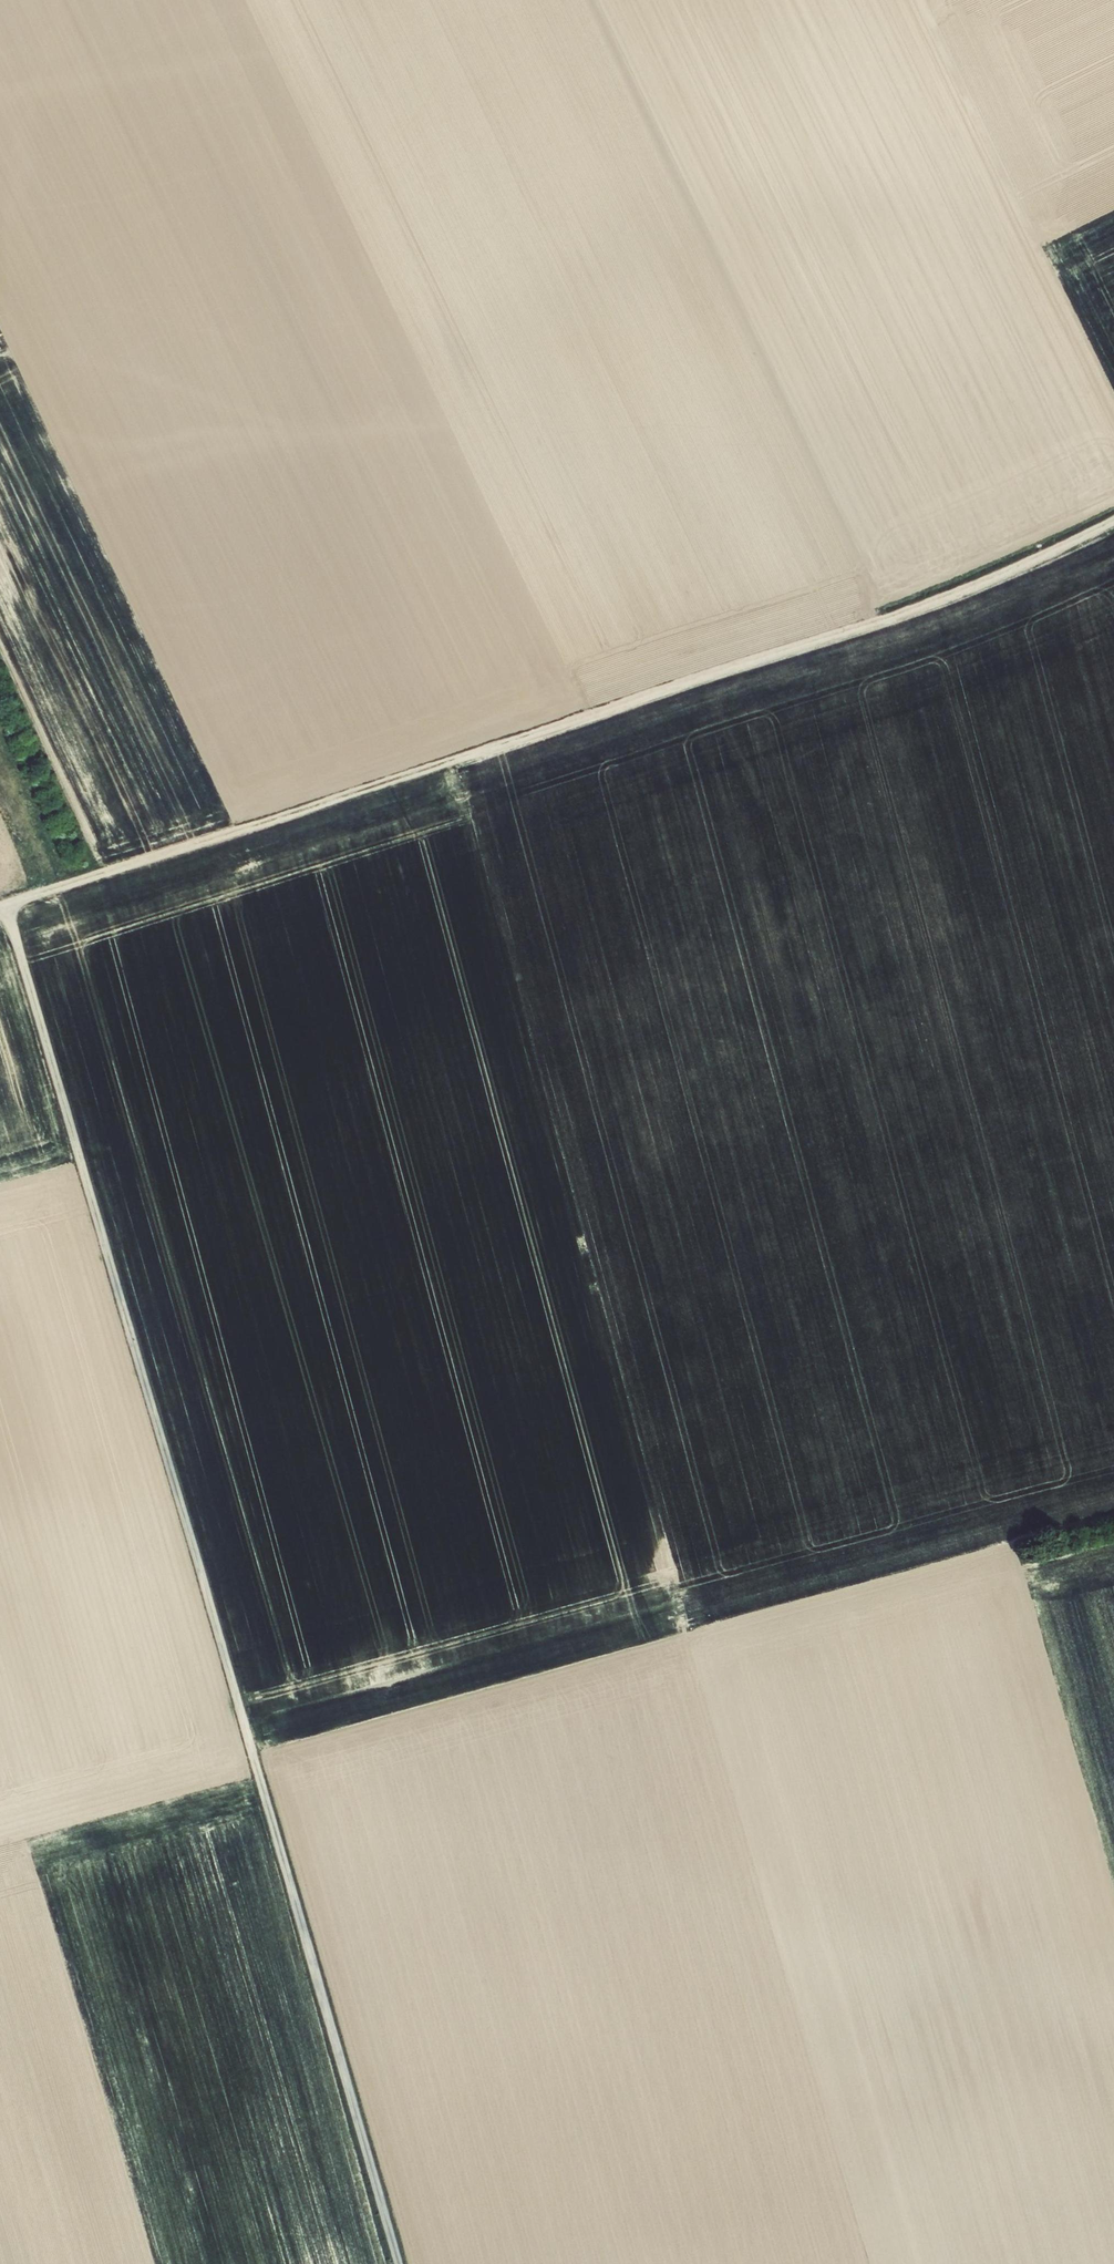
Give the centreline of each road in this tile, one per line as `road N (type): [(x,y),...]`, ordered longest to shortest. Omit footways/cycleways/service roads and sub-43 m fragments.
road 1 (track): [(400,2263),(6,904)]
road 2 (track): [(1113,521),(913,611),(523,738)]
road 3 (track): [(6,904),(523,738)]

